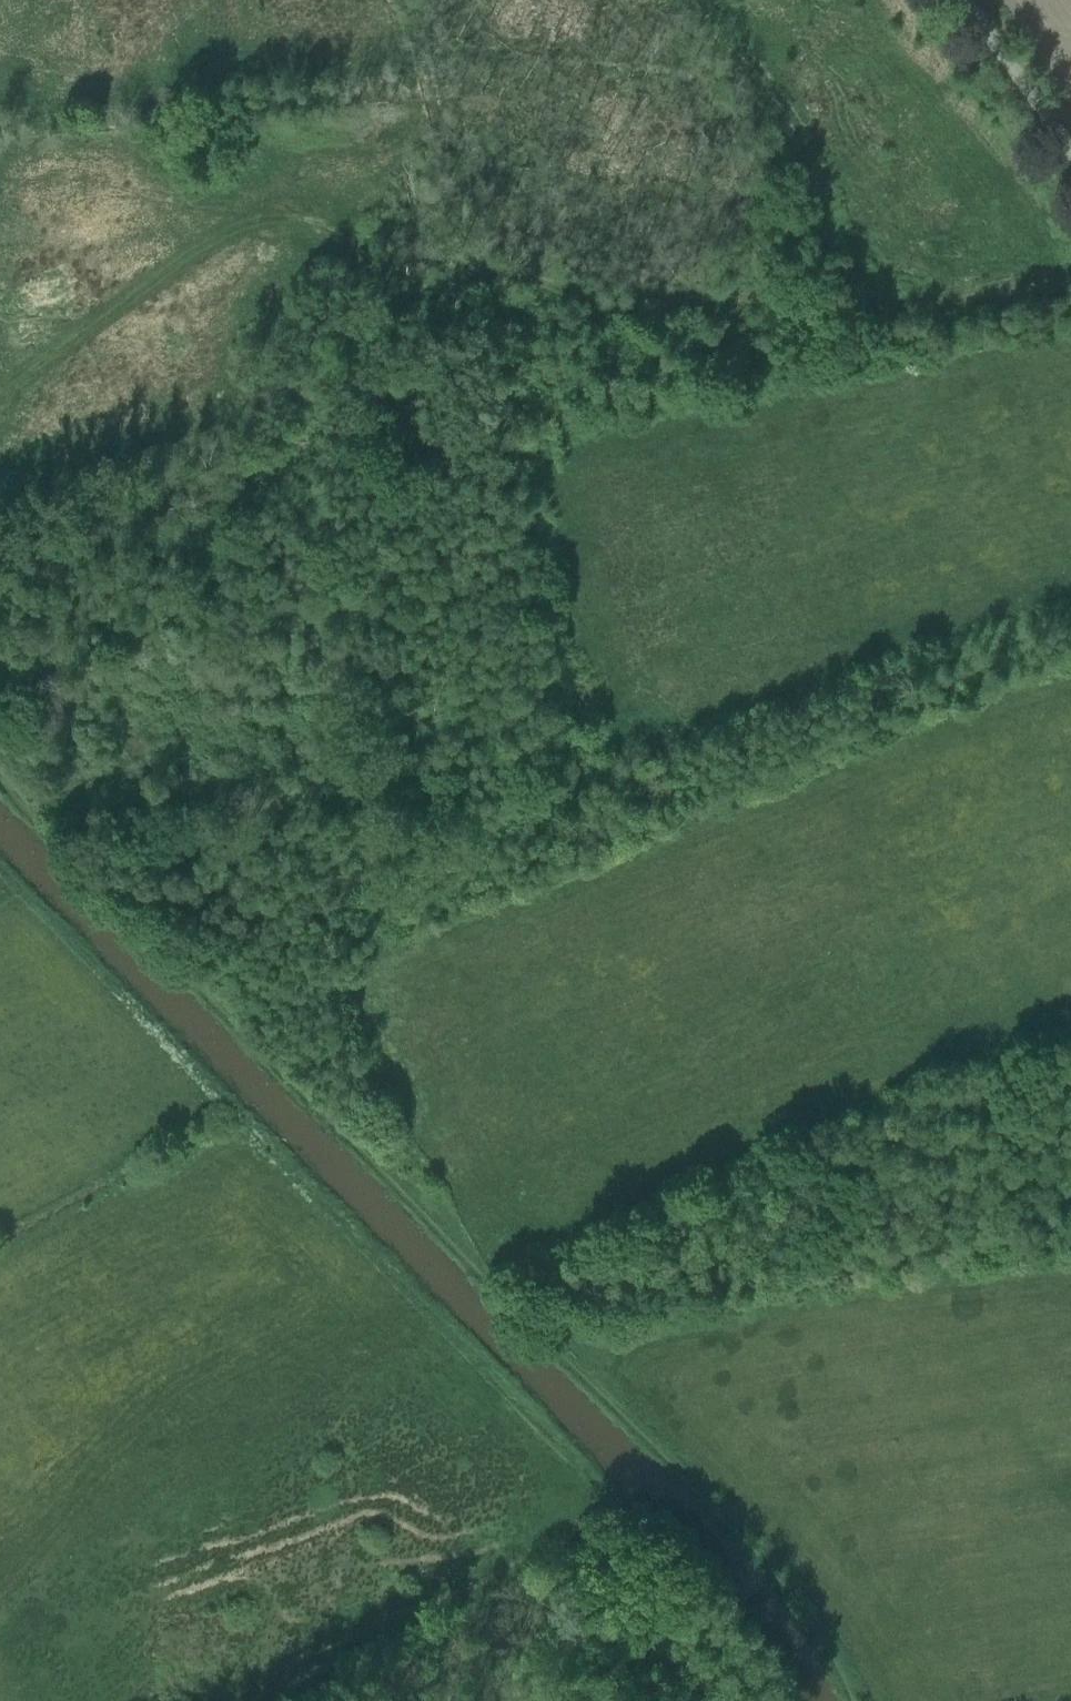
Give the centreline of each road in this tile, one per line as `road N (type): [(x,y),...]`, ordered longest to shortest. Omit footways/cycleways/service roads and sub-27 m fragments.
road 1 (unclassified): [(1070,133),(979,0)]

